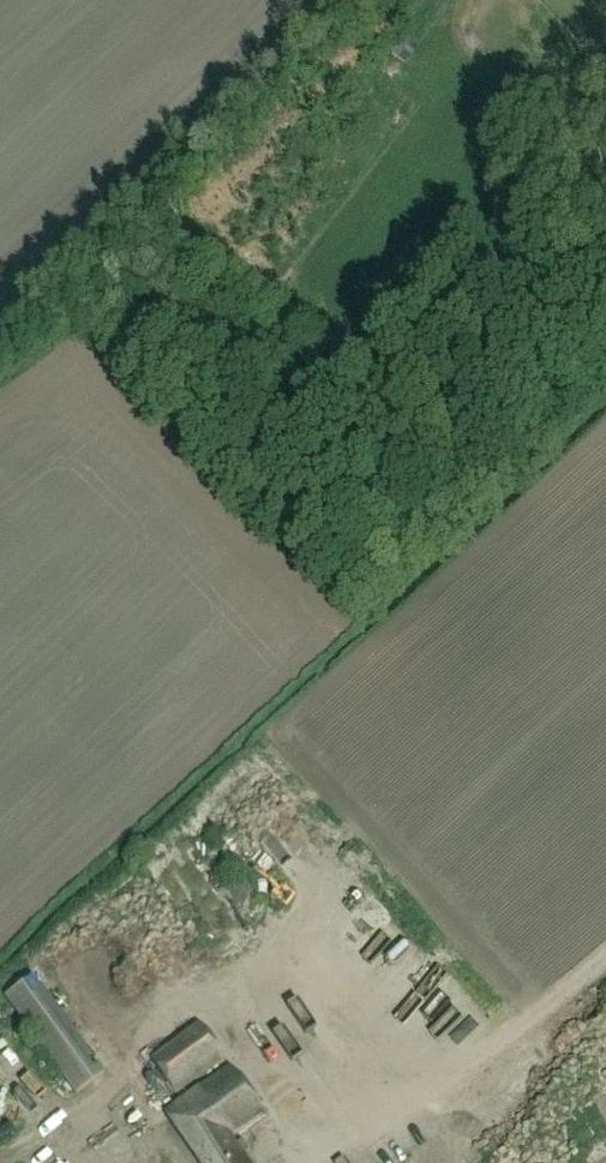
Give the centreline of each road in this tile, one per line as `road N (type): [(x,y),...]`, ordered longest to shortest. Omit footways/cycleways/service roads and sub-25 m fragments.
road 1 (unclassified): [(436,1090),(605,953)]

